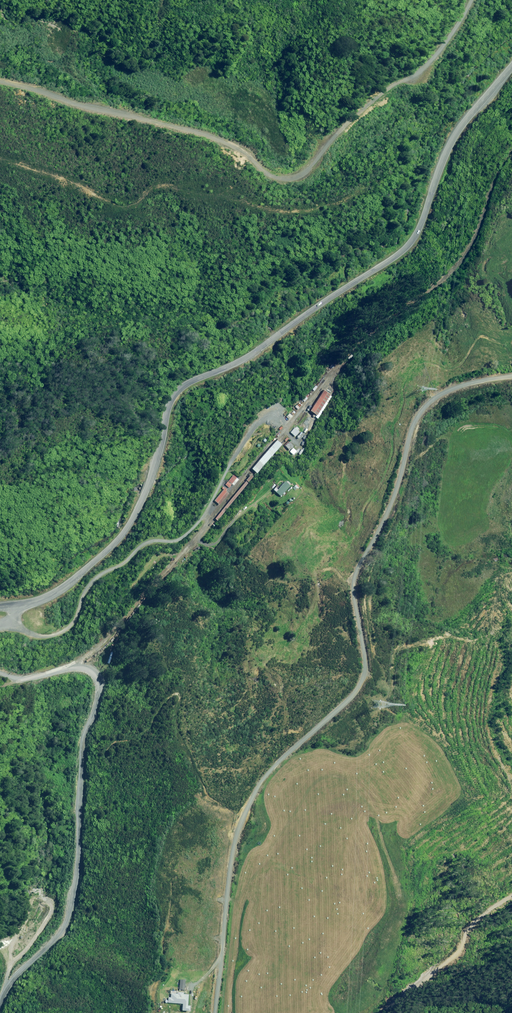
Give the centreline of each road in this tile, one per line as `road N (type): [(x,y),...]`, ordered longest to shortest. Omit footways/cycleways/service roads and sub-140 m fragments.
road 1 (tertiary): [(0,607),(49,598),(121,539),(151,485),(183,389),(253,354),(408,250),(456,139),(511,68)]
road 2 (unclassified): [(215,1012),(238,830),(264,778),(362,680),(354,581),(392,502),(413,426),(445,393),(511,376)]

